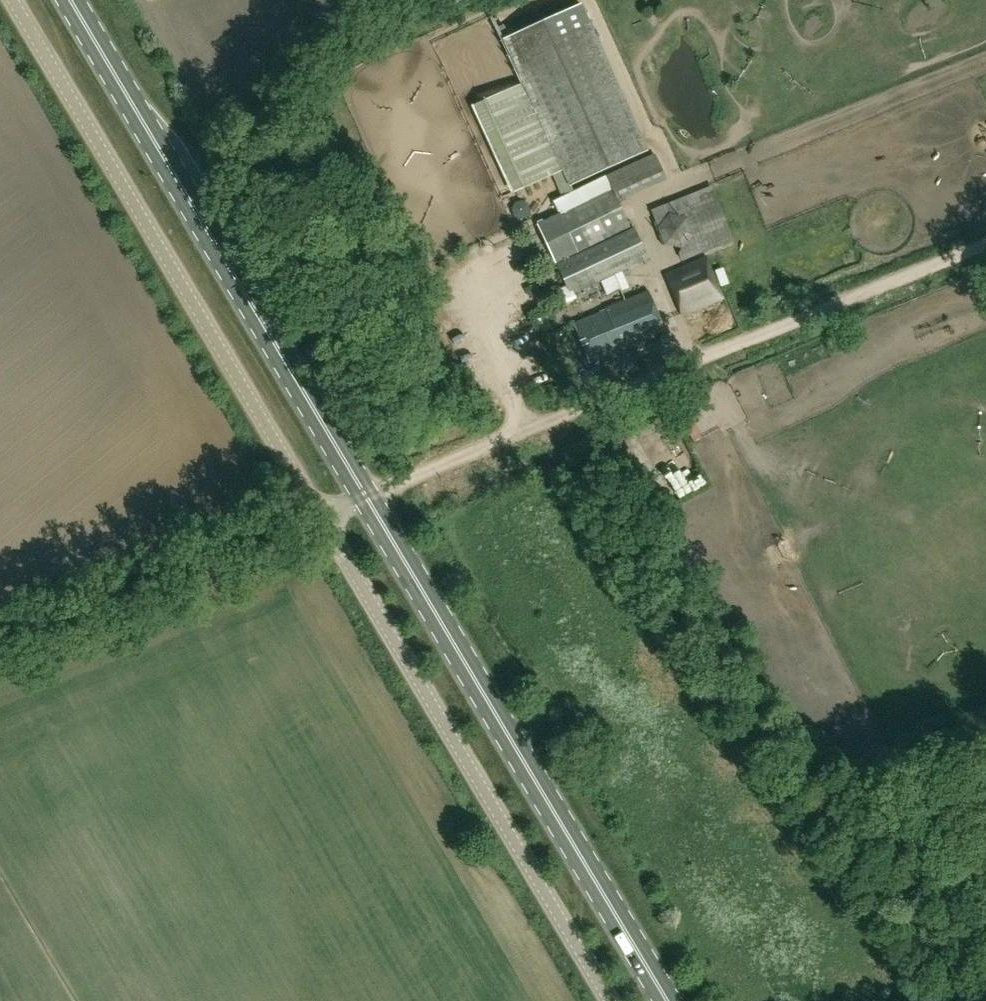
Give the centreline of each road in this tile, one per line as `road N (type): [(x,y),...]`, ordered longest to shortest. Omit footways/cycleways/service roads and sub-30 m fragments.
road 1 (unclassified): [(367,498),(985,242)]
road 2 (unclassified): [(326,519),(16,0)]
road 3 (primary): [(667,1000),(367,498)]
road 4 (primary): [(367,498),(70,0)]
road 5 (unclassified): [(611,1000),(326,519)]

